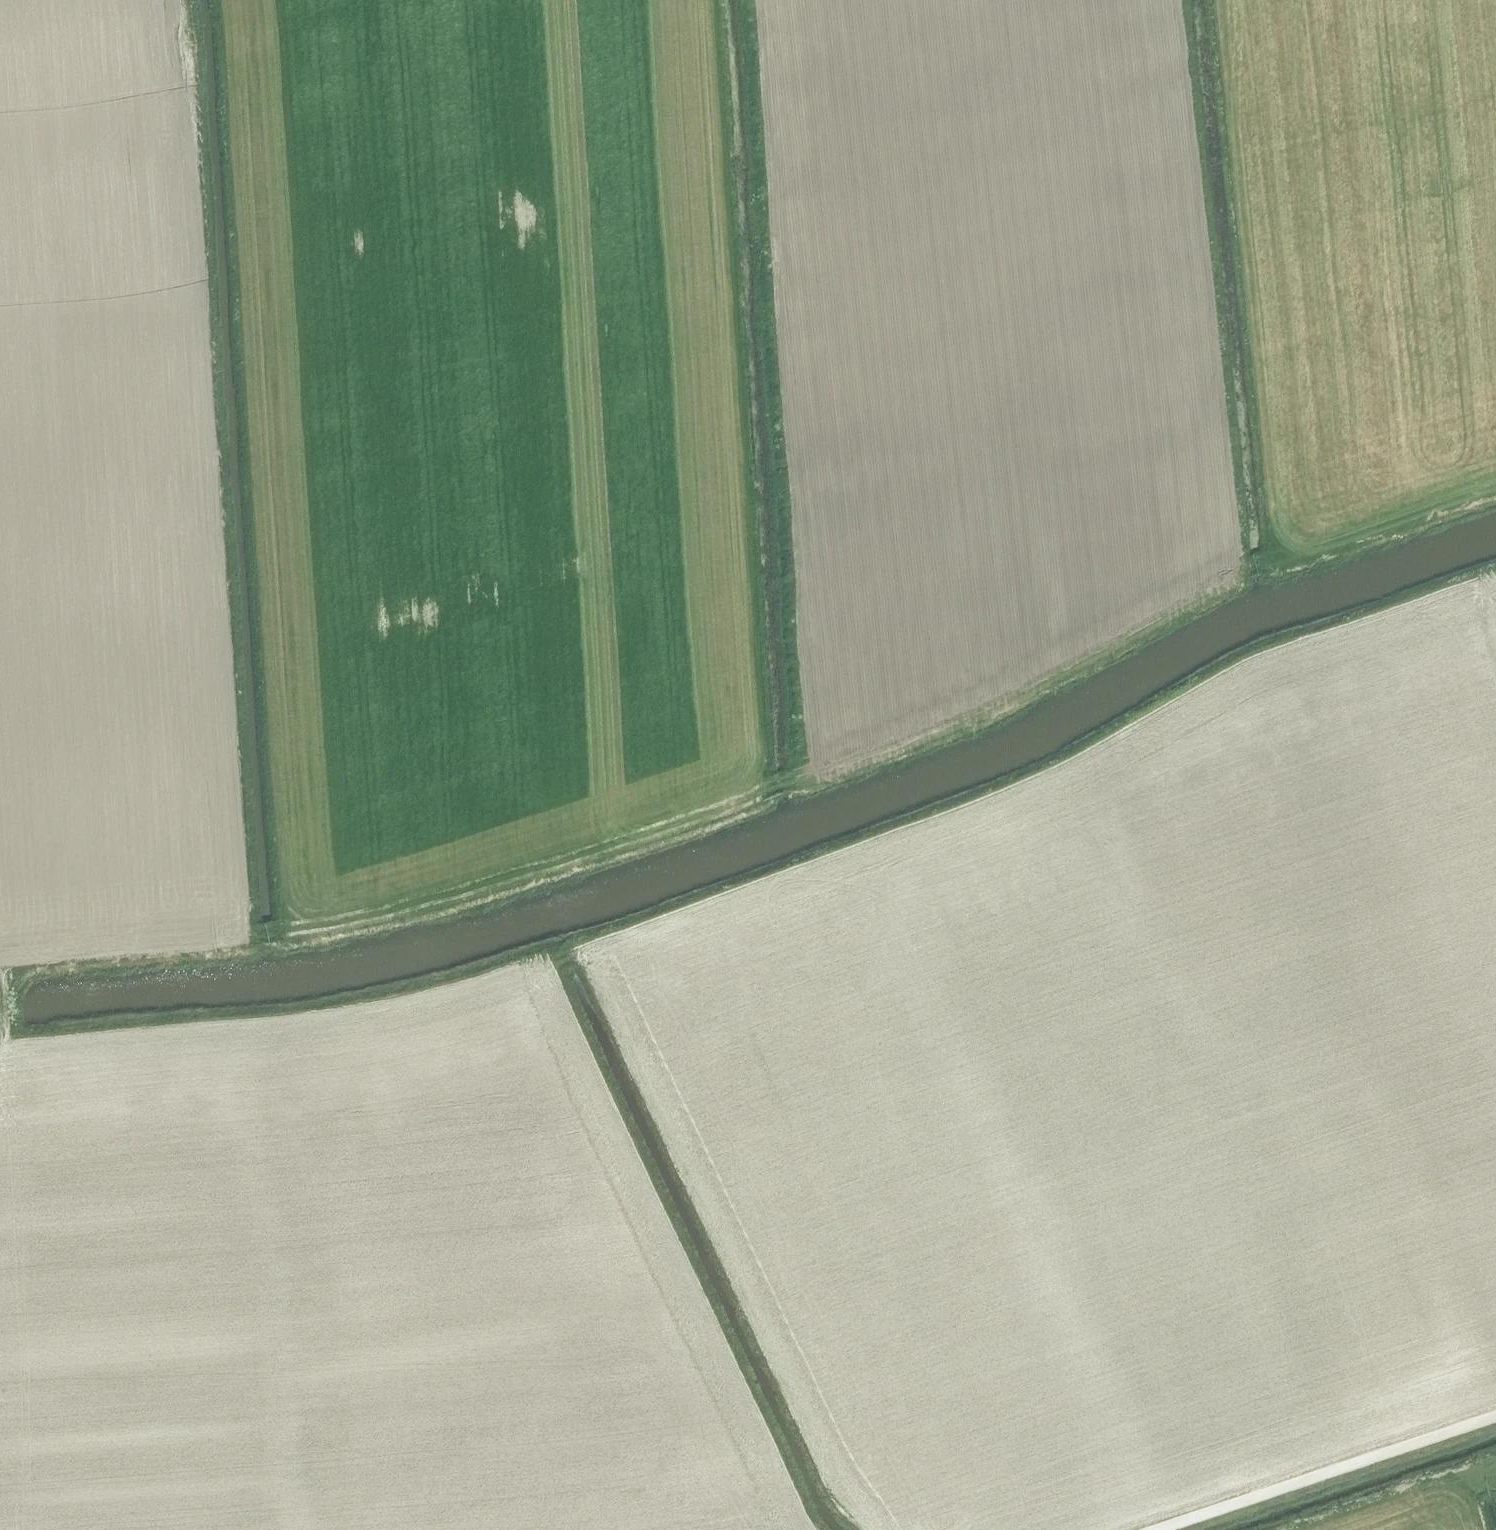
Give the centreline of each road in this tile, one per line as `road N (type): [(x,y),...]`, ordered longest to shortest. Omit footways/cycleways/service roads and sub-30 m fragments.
road 1 (track): [(1157,1529),(1495,1417)]

